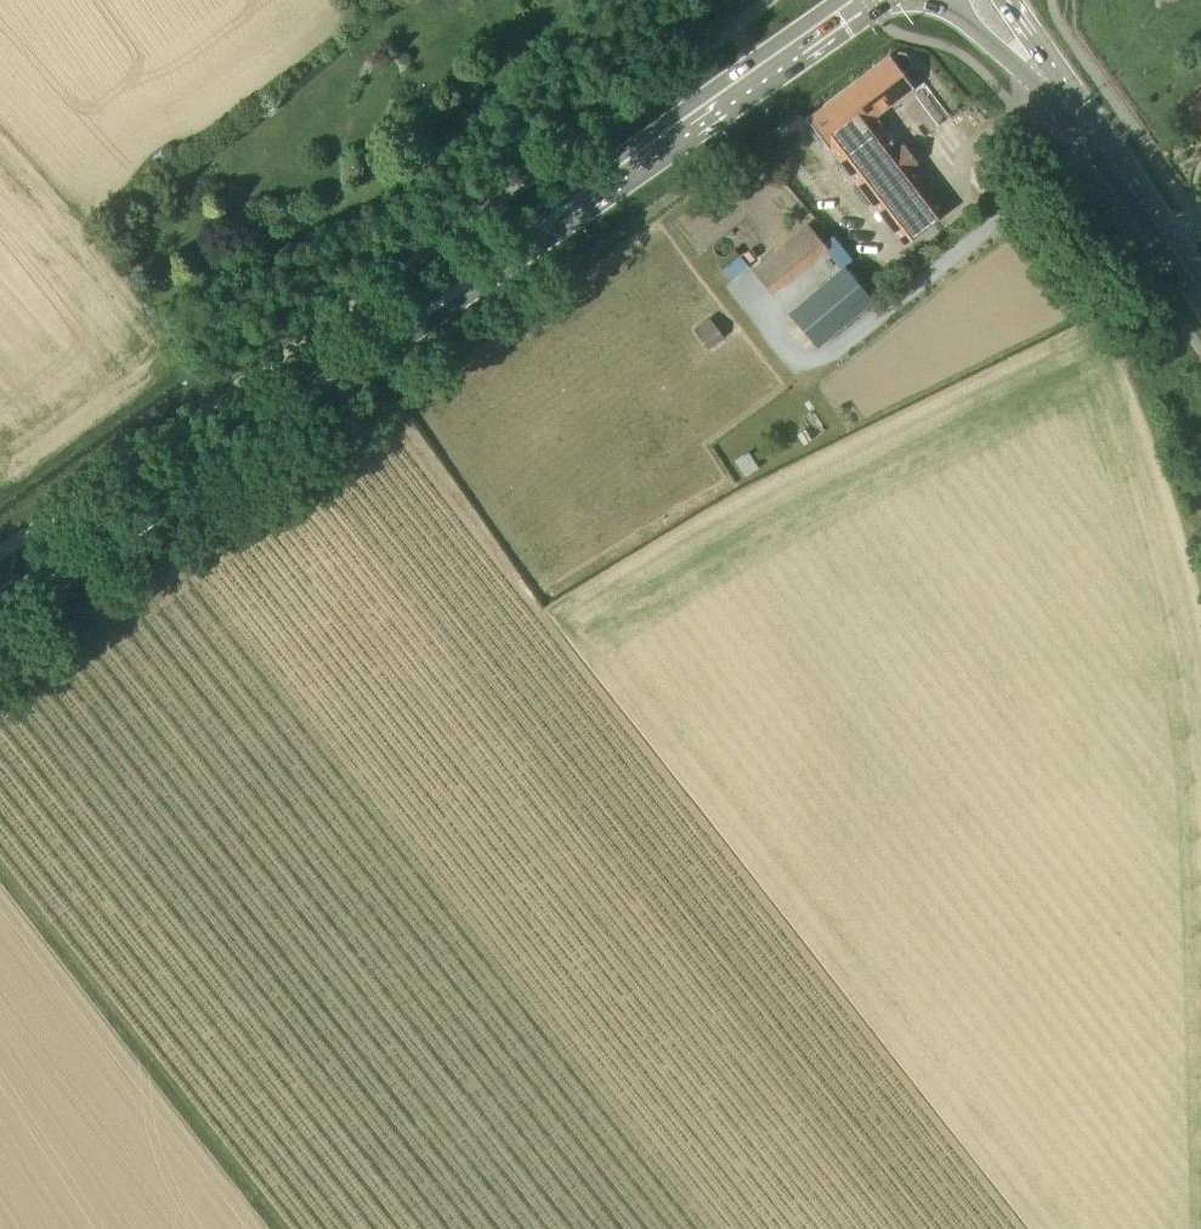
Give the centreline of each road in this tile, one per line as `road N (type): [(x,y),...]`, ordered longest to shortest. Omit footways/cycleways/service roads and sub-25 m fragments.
road 1 (primary): [(0,611),(865,0)]
road 2 (secondary): [(1200,290),(1044,75)]

